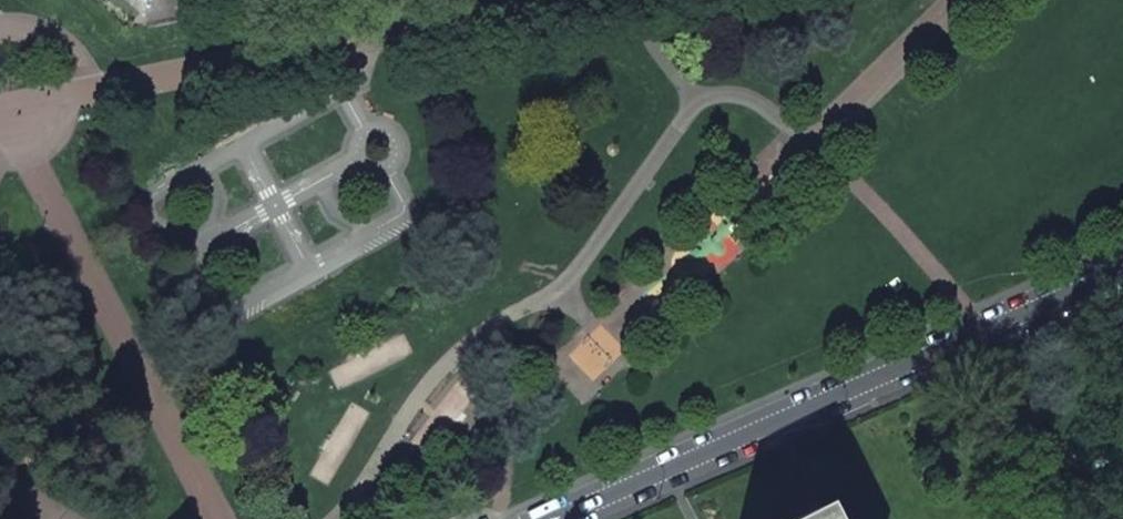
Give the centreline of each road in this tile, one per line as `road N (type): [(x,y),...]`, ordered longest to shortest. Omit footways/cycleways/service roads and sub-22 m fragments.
road 1 (residential): [(552,518),(1122,270)]

